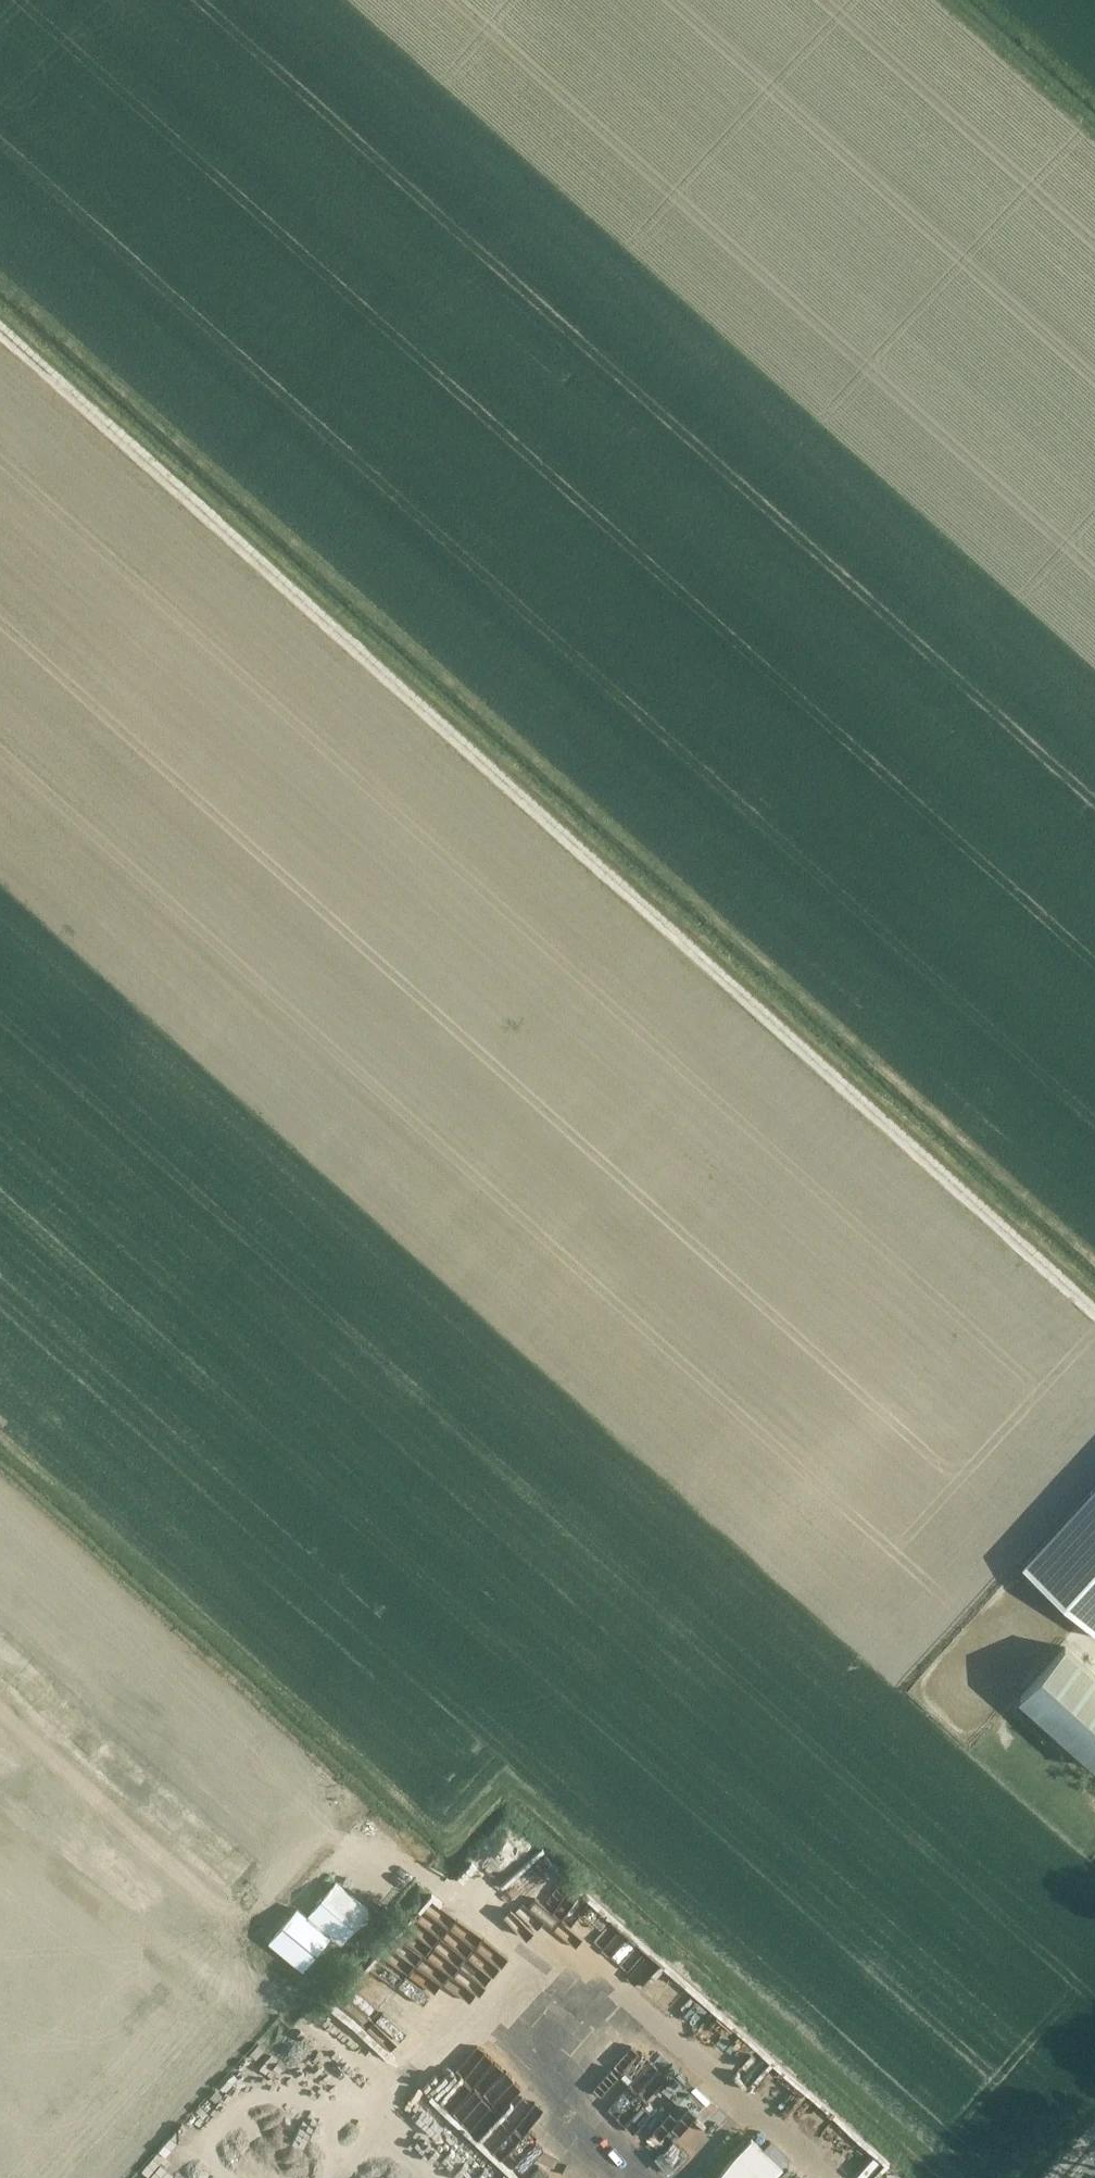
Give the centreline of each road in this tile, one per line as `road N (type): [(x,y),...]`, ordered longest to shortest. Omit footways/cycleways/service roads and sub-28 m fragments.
road 1 (track): [(0,337),(1094,1317)]
road 2 (track): [(621,2050),(608,2121),(668,2177)]

